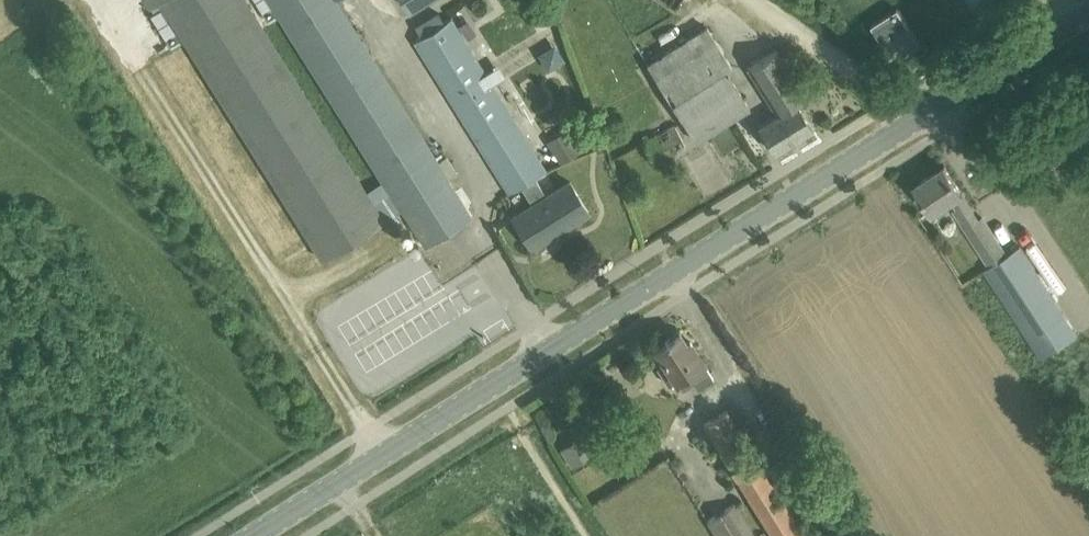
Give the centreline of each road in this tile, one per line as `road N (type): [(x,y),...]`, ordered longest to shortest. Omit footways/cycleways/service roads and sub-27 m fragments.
road 1 (tertiary): [(254,535),(1088,15)]
road 2 (track): [(920,120),(741,0)]

